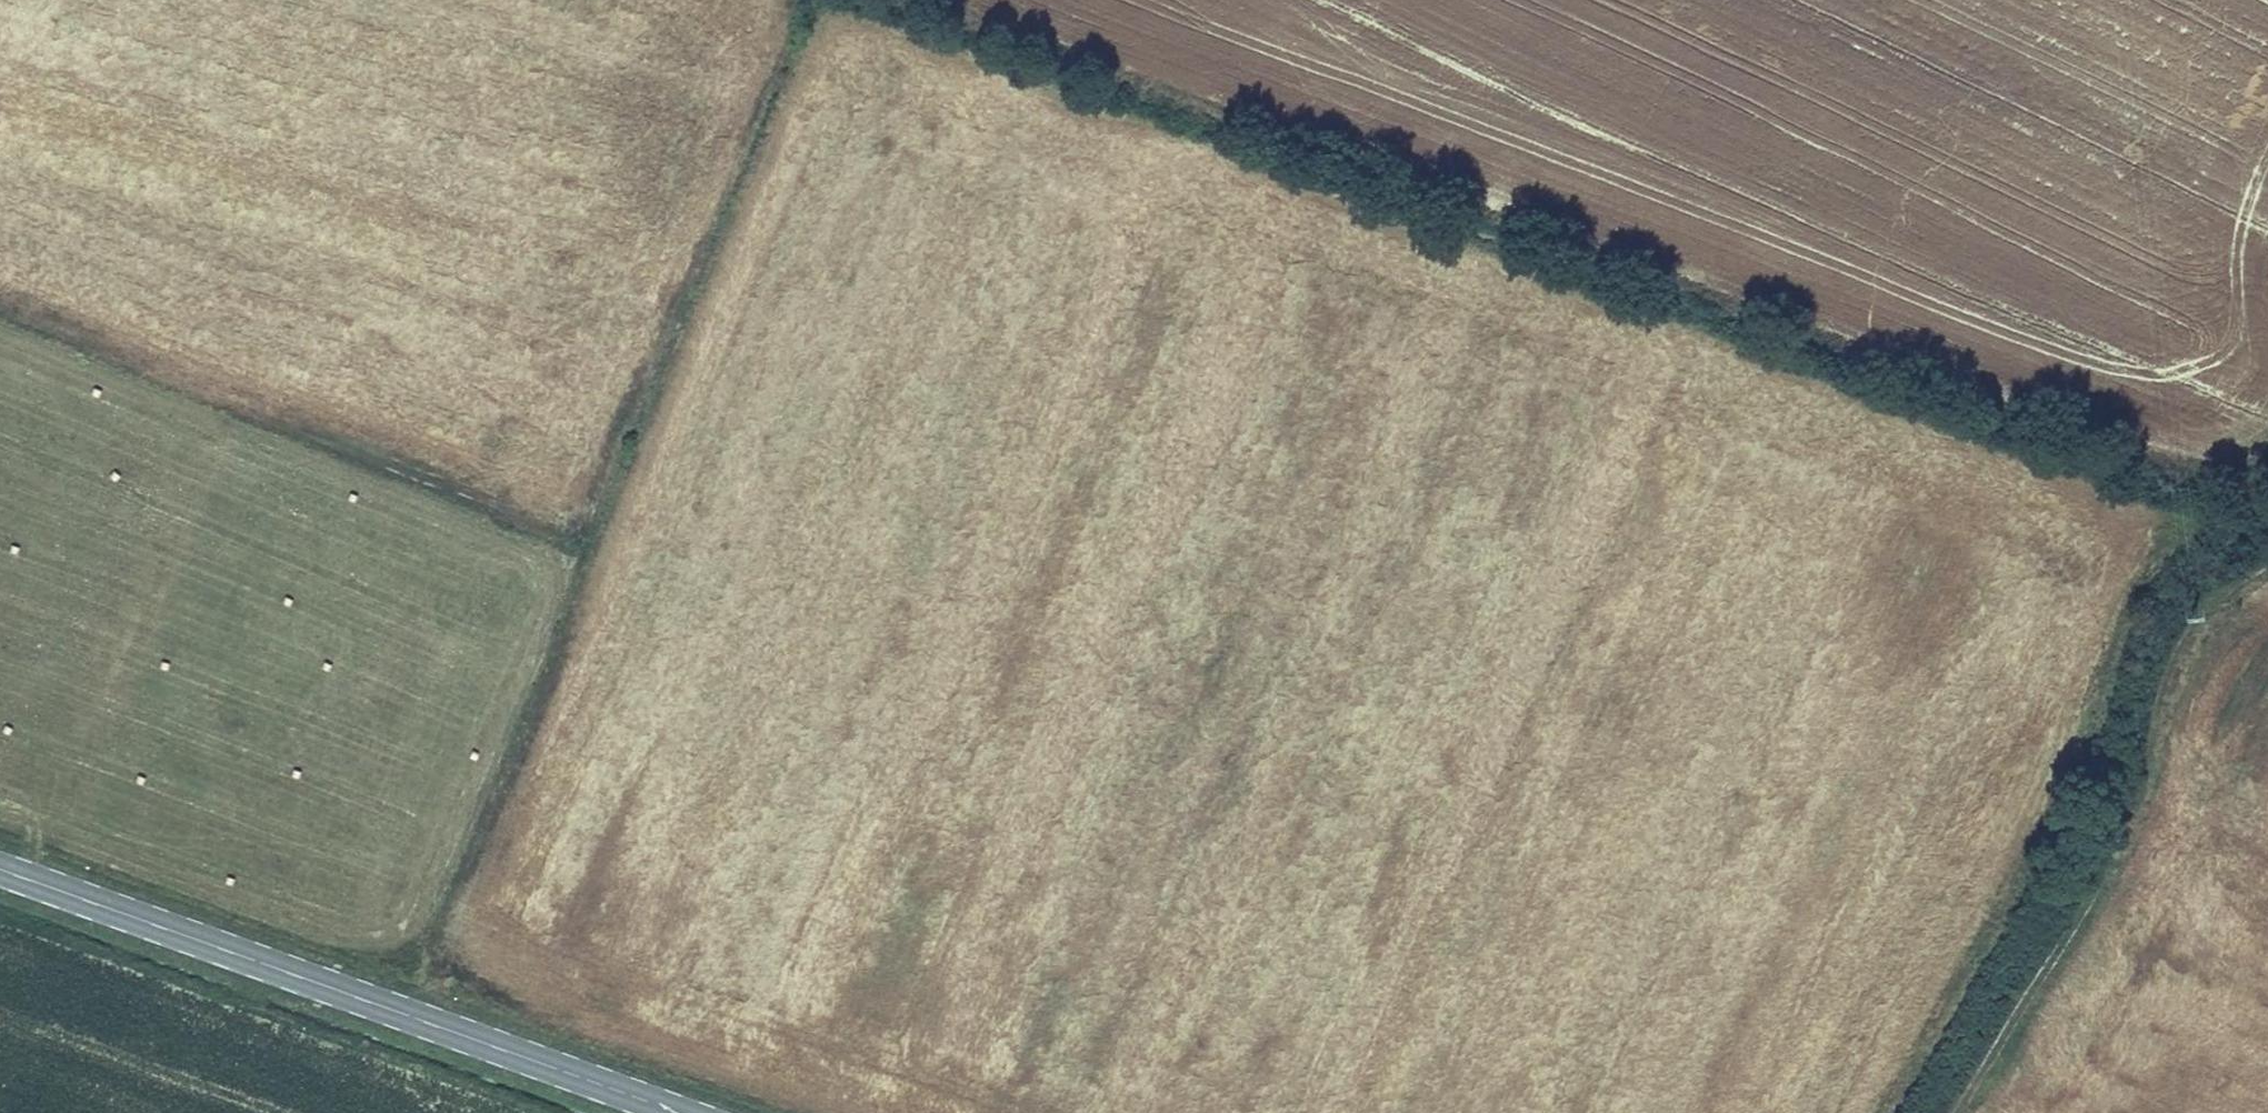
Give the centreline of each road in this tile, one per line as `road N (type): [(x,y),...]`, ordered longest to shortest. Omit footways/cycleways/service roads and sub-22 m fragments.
road 1 (primary): [(0,870),(683,1112)]

